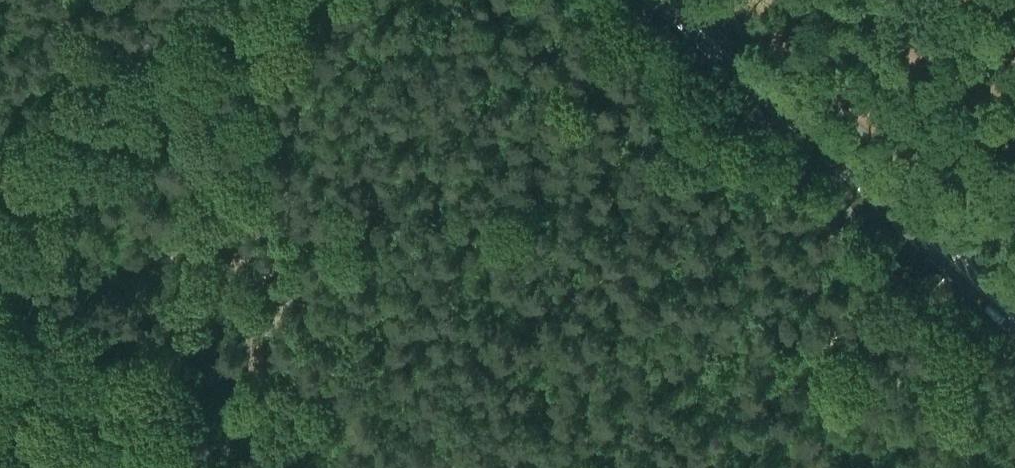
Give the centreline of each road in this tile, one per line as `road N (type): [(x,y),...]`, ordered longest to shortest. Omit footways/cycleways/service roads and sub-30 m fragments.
road 1 (secondary): [(1014,312),(664,0)]
road 2 (track): [(138,467),(150,414),(0,321)]

